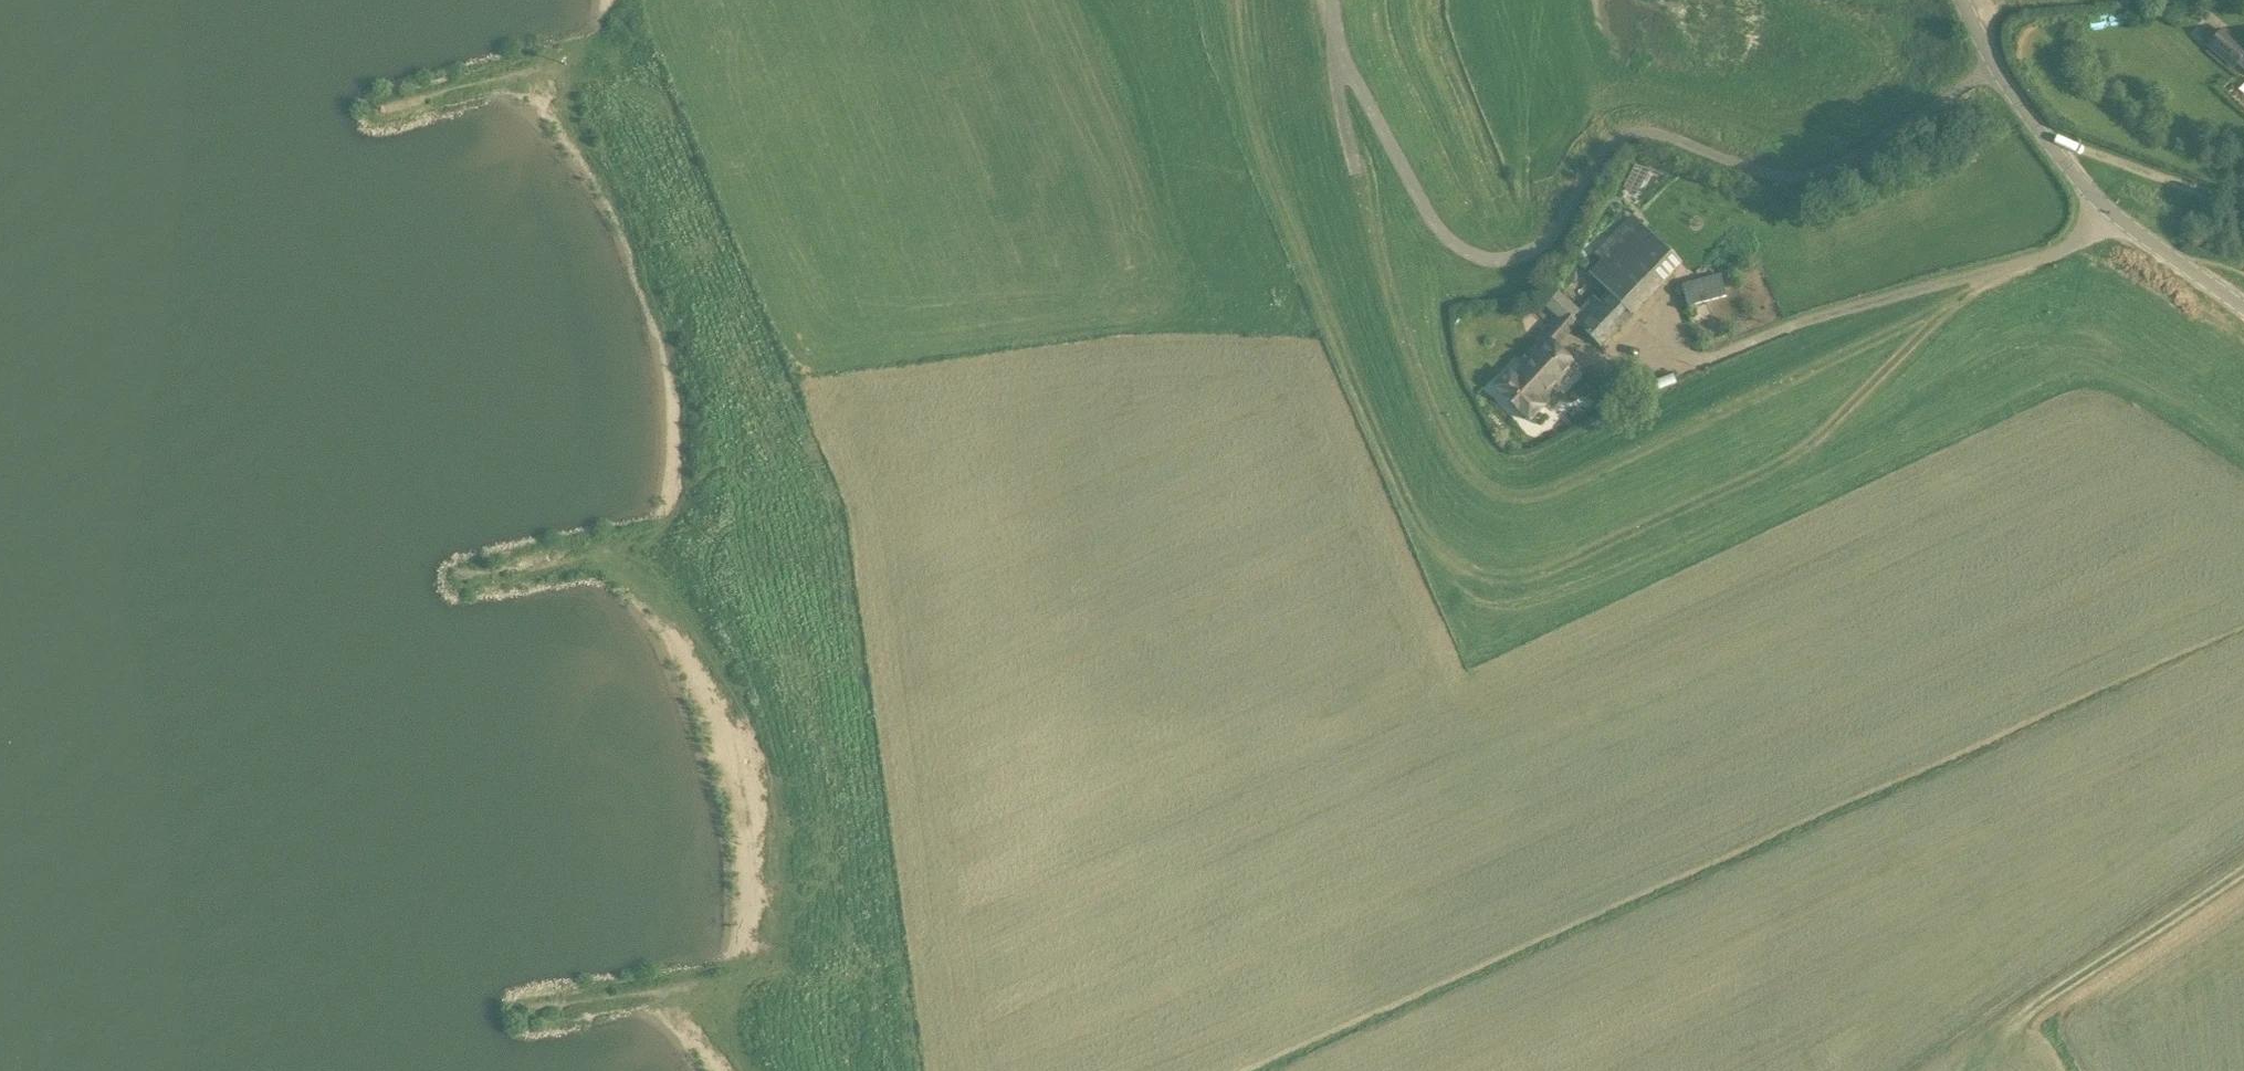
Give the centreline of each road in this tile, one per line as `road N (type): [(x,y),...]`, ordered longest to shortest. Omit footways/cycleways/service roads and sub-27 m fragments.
road 1 (tertiary): [(2243,309),(2115,215),(2065,165),(2006,86),(1965,0)]
road 2 (track): [(1342,57),(1340,109),(1357,184)]

